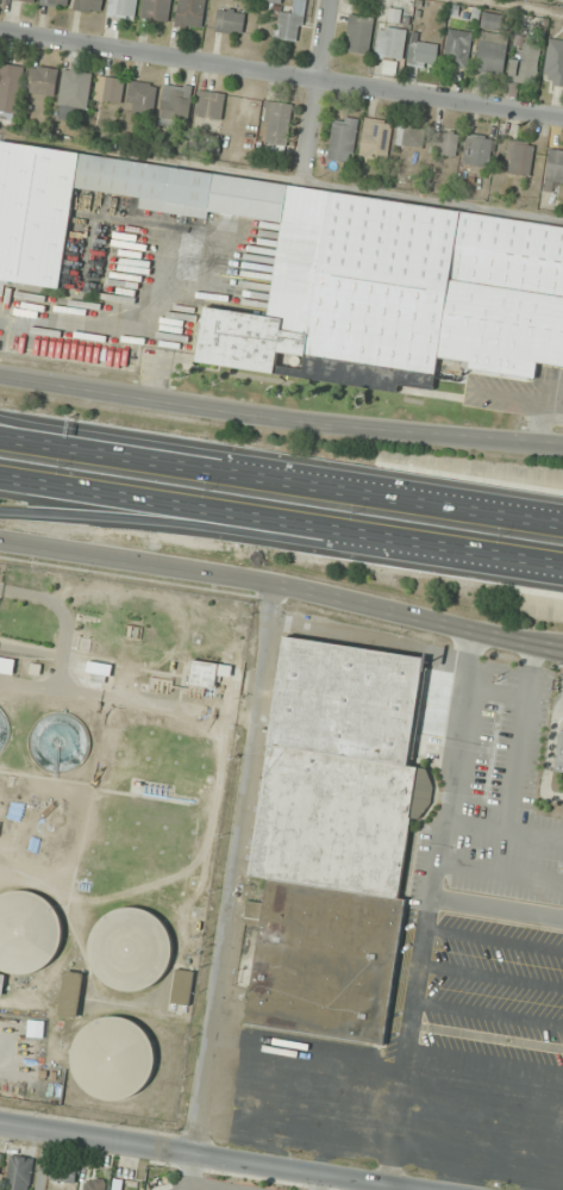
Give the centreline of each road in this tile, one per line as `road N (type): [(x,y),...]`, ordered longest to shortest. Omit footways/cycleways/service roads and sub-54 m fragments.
road 1 (secondary): [(0,540),(292,587),(562,648)]
road 2 (motorway): [(0,475),(562,565)]
road 3 (motorway): [(562,523),(0,434)]
road 4 (residential): [(562,120),(0,31)]
road 5 (secondary): [(562,448),(324,425),(0,375)]
road 6 (motorway): [(0,508),(179,522),(342,548),(538,561)]
road 7 (tertiary): [(414,1189),(0,1124)]
road 8 (motorway): [(313,482),(0,418)]
road 9 (residential): [(332,0),(301,186)]

